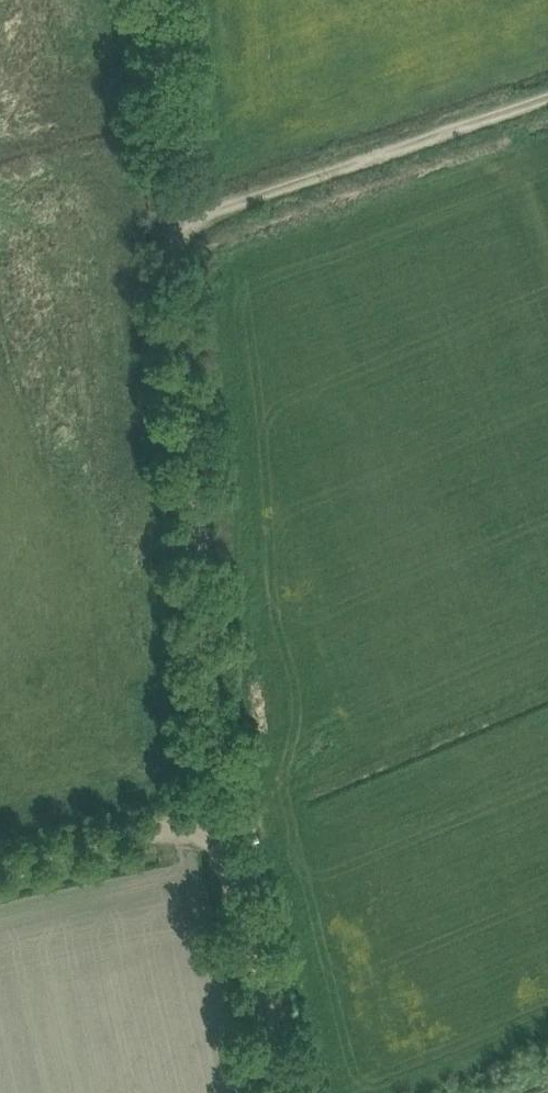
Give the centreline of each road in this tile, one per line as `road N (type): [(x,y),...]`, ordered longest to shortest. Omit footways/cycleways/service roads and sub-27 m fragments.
road 1 (track): [(184,229),(223,815)]
road 2 (track): [(184,229),(547,103)]
road 3 (track): [(285,1092),(223,815)]
road 4 (track): [(170,0),(184,229)]
road 5 (track): [(223,815),(0,861)]

